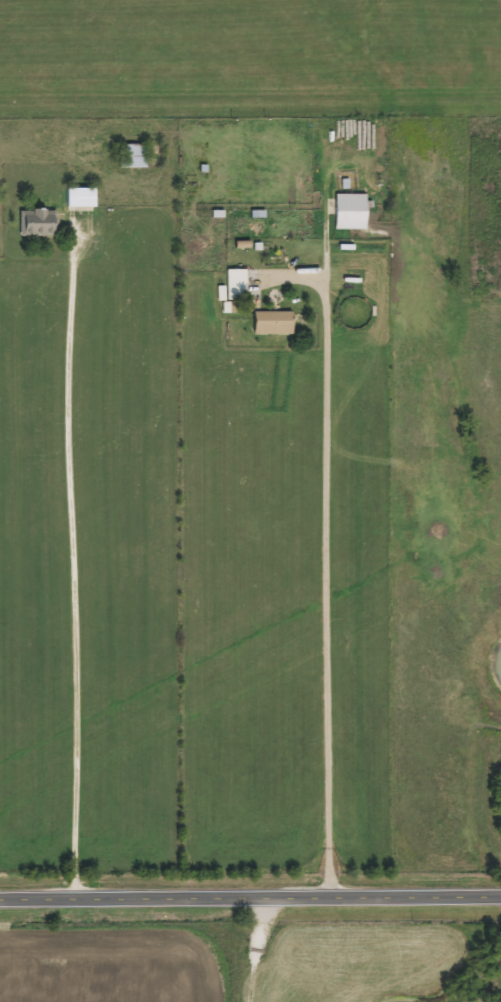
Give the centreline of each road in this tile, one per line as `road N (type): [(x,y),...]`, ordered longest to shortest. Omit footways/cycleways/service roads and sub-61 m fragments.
road 1 (secondary): [(0,894),(500,891)]

